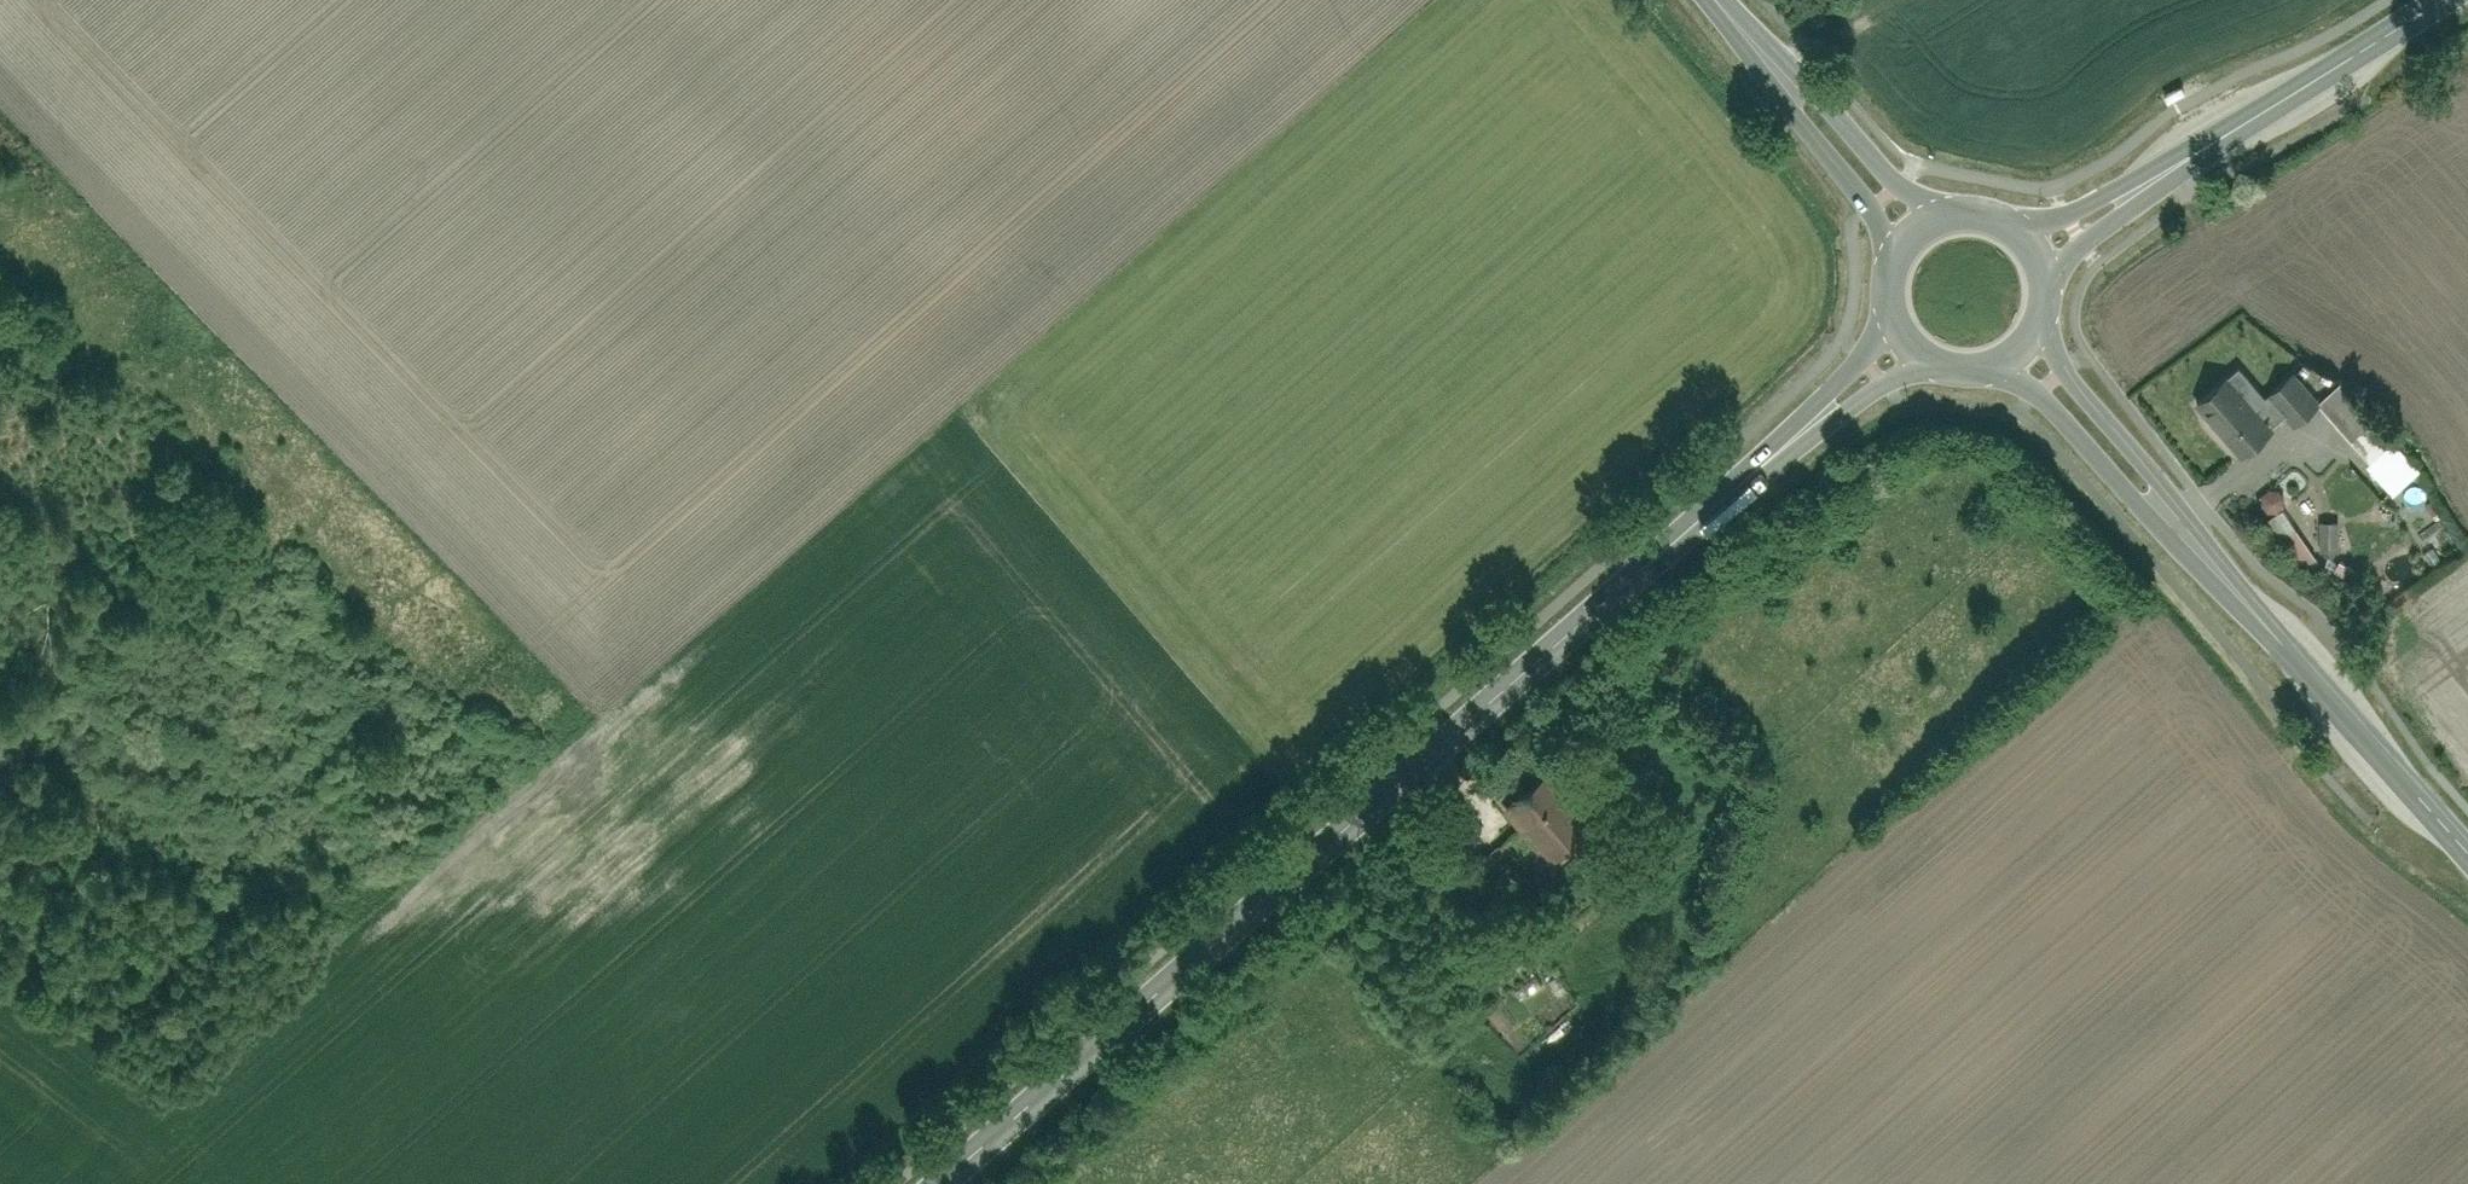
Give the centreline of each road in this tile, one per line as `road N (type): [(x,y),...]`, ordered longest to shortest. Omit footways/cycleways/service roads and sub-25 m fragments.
road 1 (tertiary): [(946,1183),(1837,407)]
road 2 (tertiary): [(2097,423),(2467,853)]
road 3 (tertiary): [(2046,279),(2269,111)]
road 4 (tertiary): [(2269,111),(2020,235)]
road 5 (tertiary): [(1958,217),(1874,155),(1817,85),(1782,74)]
road 6 (tertiary): [(1782,74),(1793,106),(1872,203),(1896,264)]
road 7 (tertiary): [(2269,111),(2448,0)]
road 8 (tertiary): [(2097,423),(2065,371),(2046,309)]
road 9 (tertiary): [(1984,371),(2097,423)]

